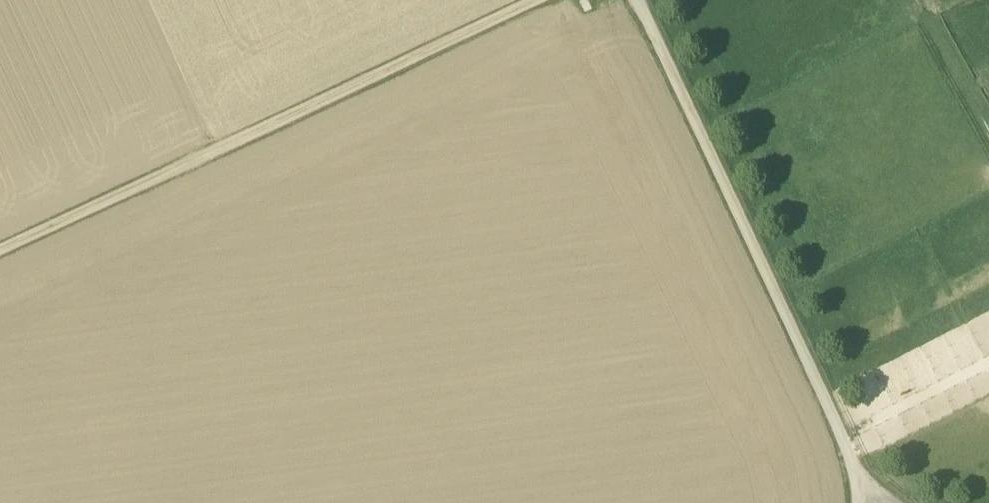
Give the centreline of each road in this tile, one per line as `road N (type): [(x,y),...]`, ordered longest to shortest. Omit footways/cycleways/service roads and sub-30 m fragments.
road 1 (track): [(0,253),(543,0)]
road 2 (track): [(853,502),(855,471),(639,0)]

